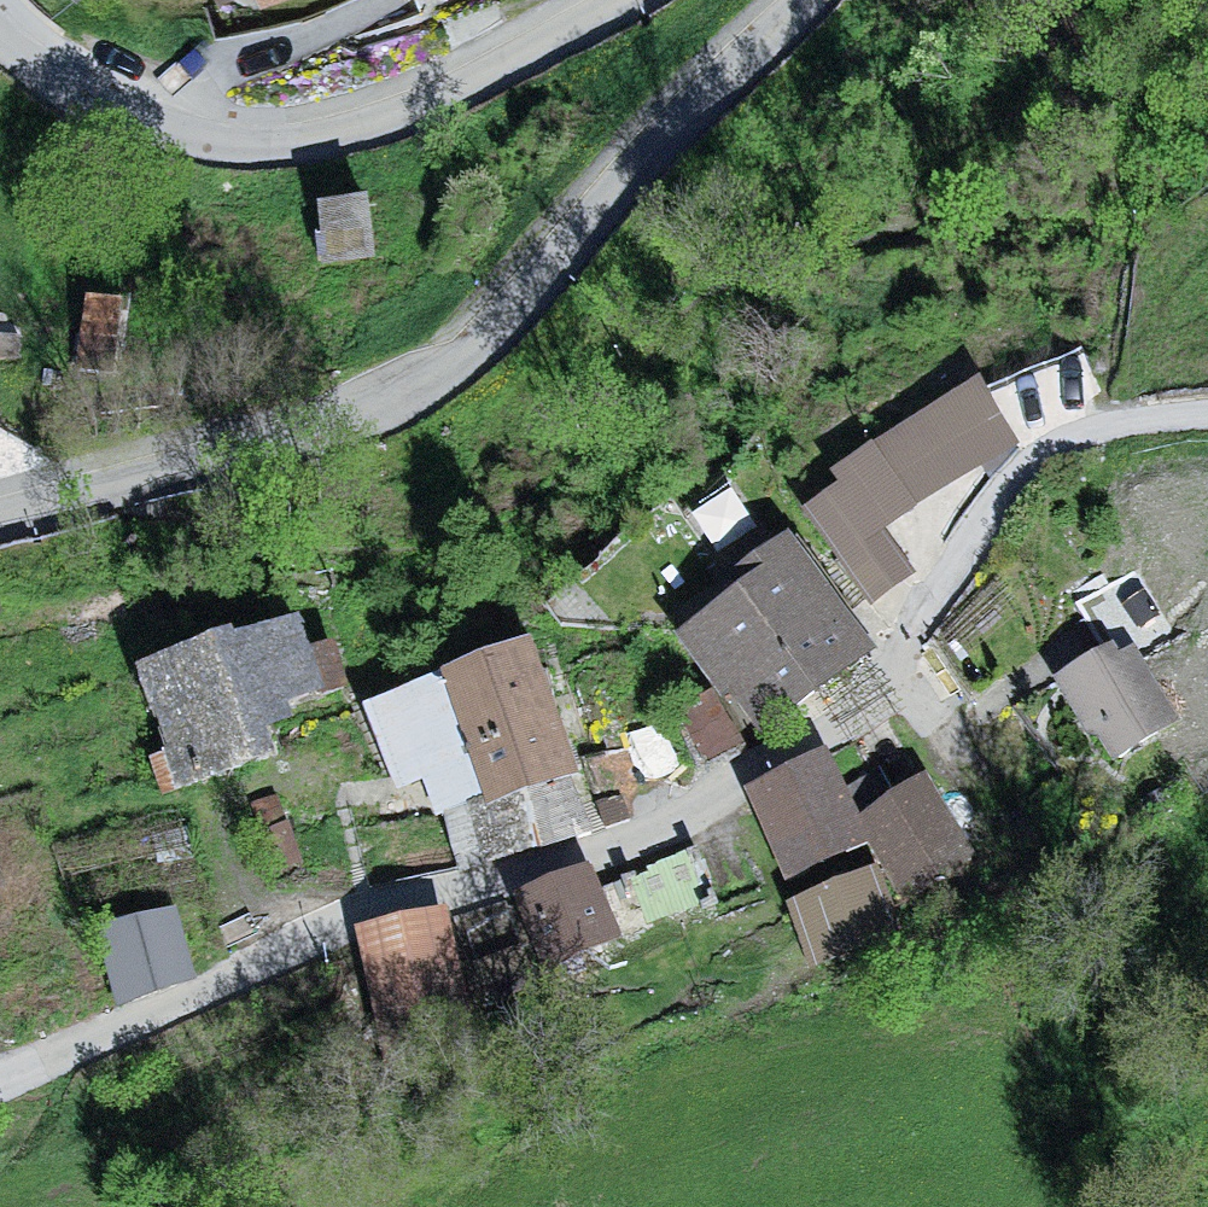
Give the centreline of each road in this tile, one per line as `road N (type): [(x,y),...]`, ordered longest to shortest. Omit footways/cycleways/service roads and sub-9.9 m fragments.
road 1 (residential): [(0,1076),(49,1072),(745,790),(885,682),(1017,483),(1138,424),(1207,424)]
road 2 (residential): [(0,517),(234,450),(446,374),(809,0)]
road 3 (residential): [(0,44),(121,123),(337,127),(465,85),(608,0)]

